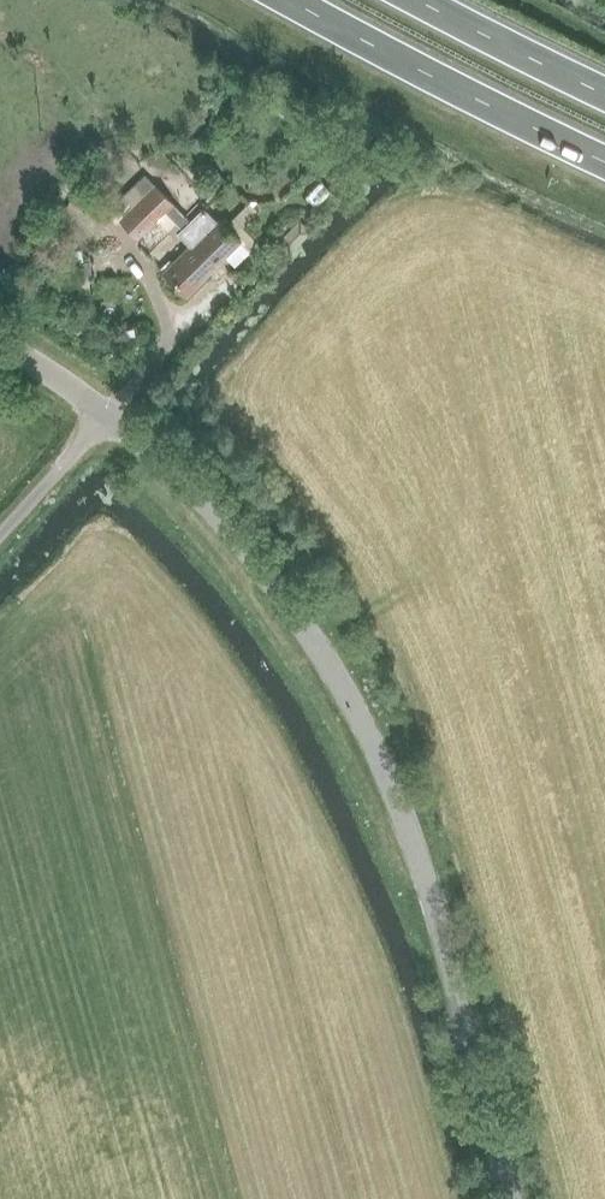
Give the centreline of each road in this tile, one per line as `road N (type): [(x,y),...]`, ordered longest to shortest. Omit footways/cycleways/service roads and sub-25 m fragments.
road 1 (tertiary): [(513,1198),(416,857),(318,652),(195,494),(107,421),(0,357)]
road 2 (trunk): [(288,0),(604,161)]
road 3 (trunk): [(604,94),(412,0)]

